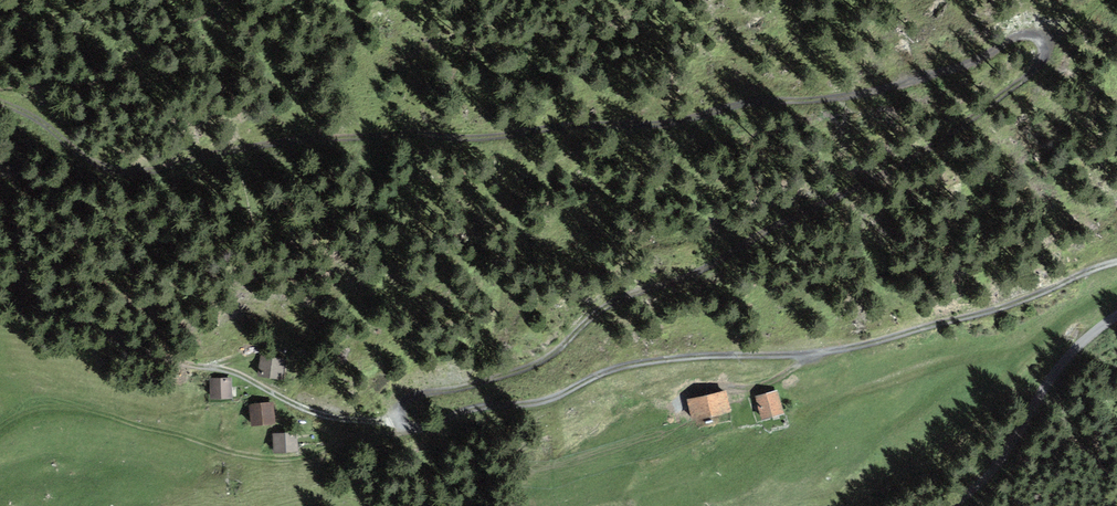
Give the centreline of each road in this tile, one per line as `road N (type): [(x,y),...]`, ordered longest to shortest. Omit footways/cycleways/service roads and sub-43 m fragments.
road 1 (track): [(0,104),(35,119),(90,161),(128,175),(318,137),(638,127),(918,79),(1027,34),(1039,38),(1046,53),(1039,67),(945,137),(701,269),(603,306),(555,353),(523,370),(409,399),(400,421)]
road 2 (track): [(0,296),(36,320),(230,370),(302,407),(424,429),(470,409),(553,399),(610,370),(862,346),(1000,308),(1116,259)]
road 3 (track): [(1116,315),(1058,369),(986,478),(954,505)]

